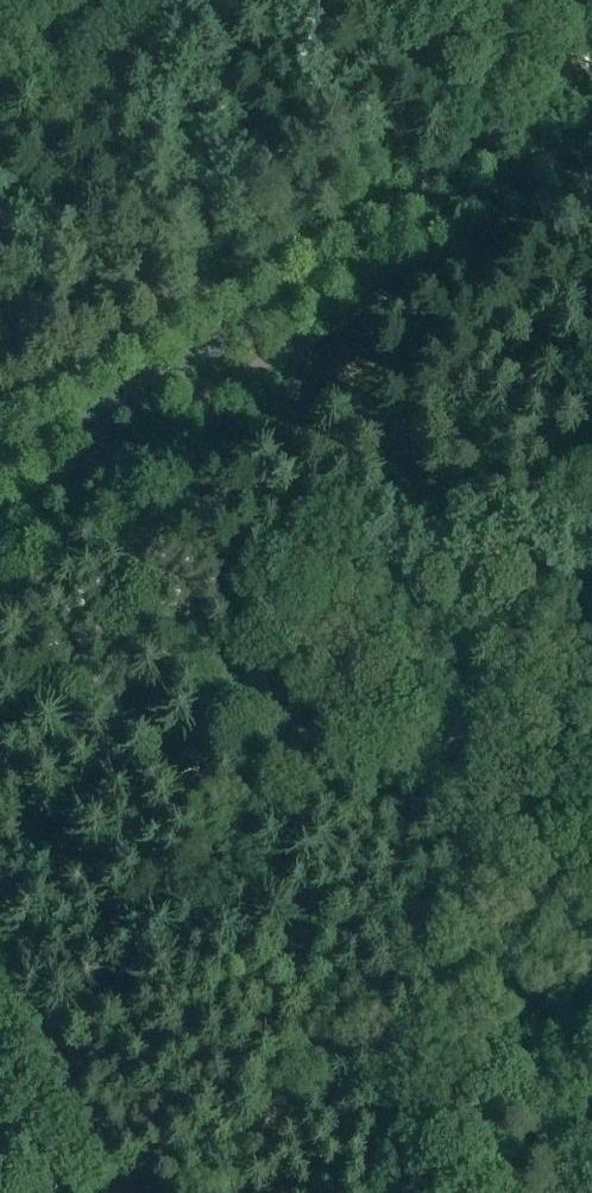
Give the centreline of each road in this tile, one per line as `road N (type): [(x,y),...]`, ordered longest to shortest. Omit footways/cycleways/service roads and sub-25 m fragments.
road 1 (tertiary): [(591,130),(0,463)]
road 2 (unclassified): [(0,1053),(81,1192)]

